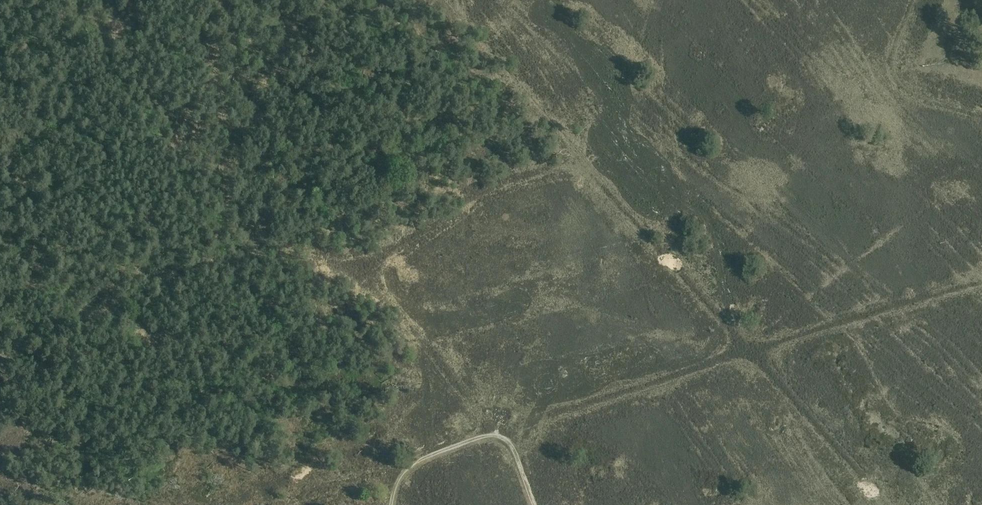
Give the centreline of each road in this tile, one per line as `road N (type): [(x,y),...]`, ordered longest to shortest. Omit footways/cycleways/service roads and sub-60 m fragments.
road 1 (track): [(534,504),(512,449),(488,437),(410,466),(390,504)]

